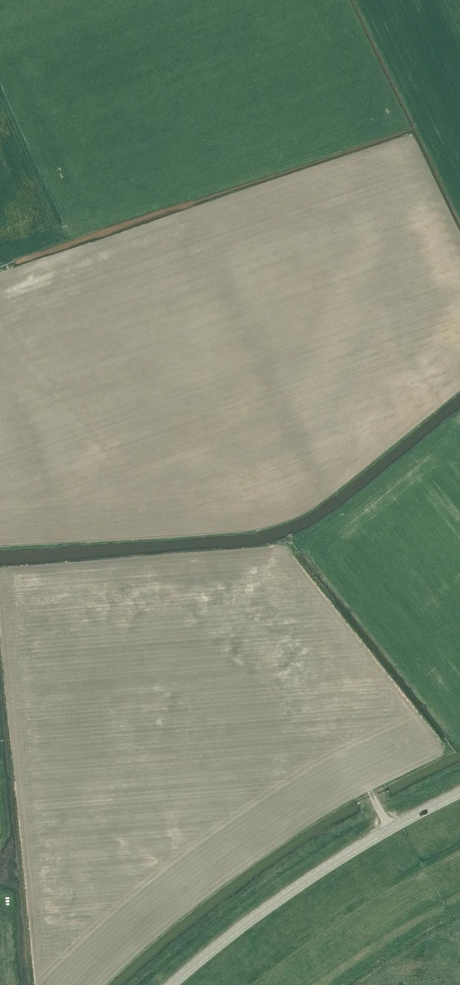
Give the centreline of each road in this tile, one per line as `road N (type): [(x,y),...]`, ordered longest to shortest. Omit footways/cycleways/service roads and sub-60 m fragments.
road 1 (tertiary): [(171,984),(323,869),(459,792)]

